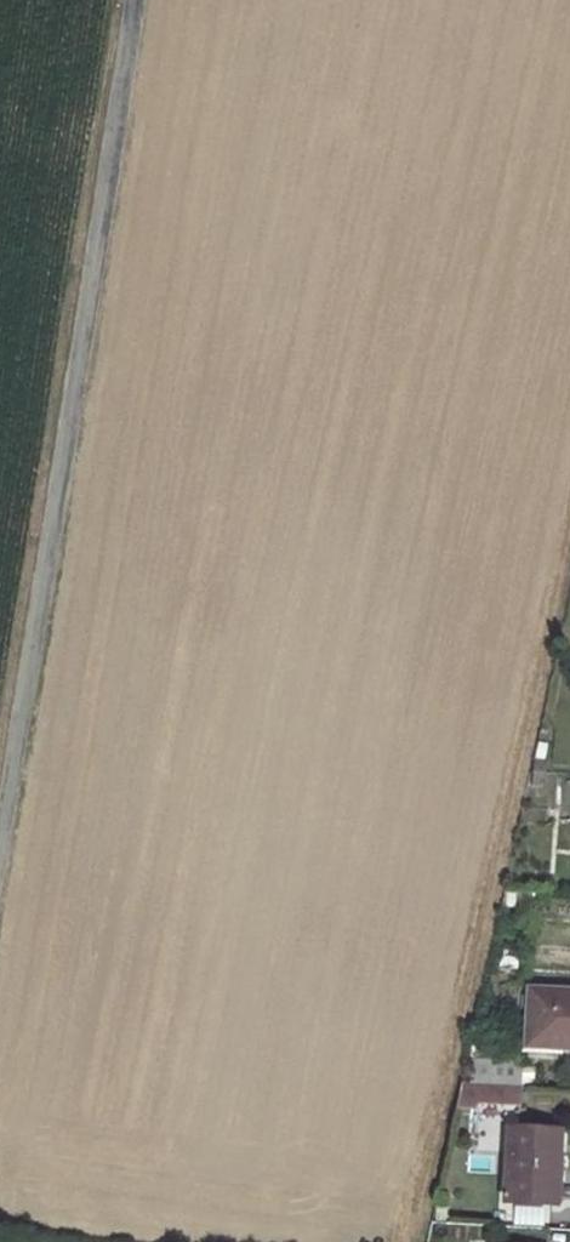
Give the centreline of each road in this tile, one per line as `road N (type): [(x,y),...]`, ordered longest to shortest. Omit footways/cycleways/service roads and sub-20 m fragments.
road 1 (unclassified): [(0,903),(137,0)]

